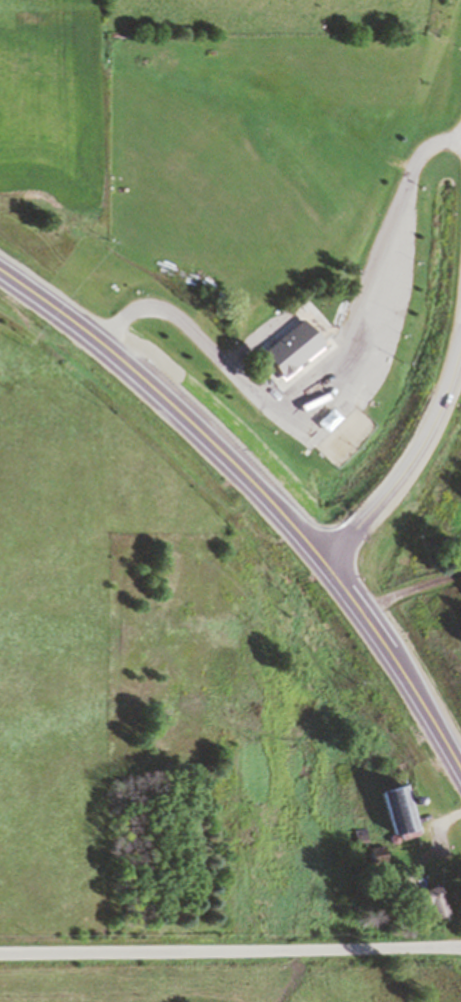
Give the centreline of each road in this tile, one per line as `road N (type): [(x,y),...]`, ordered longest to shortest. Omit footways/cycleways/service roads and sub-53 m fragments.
road 1 (primary): [(460,770),(395,655),(324,557),(206,435),(97,341)]
road 2 (residential): [(460,947),(0,951)]
road 3 (secondary): [(324,557),(418,441),(445,388),(460,324)]
road 4 (primary): [(97,341),(0,268)]

